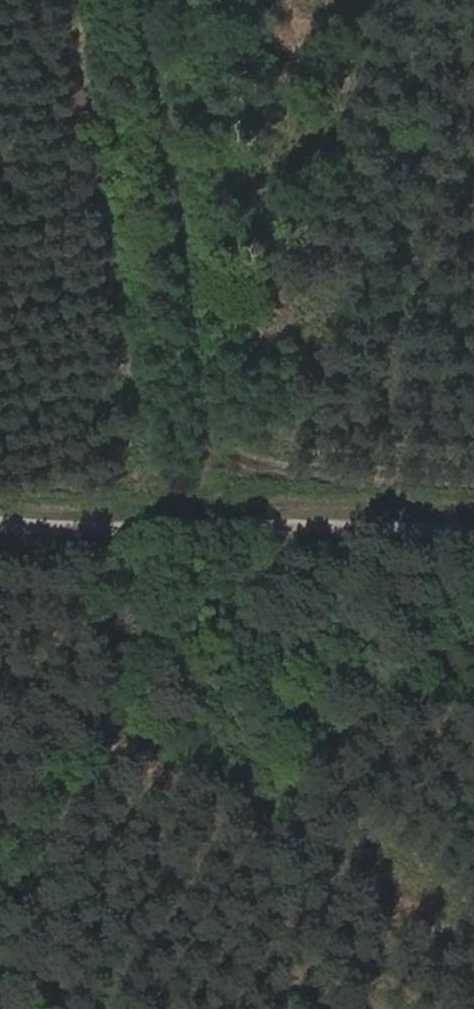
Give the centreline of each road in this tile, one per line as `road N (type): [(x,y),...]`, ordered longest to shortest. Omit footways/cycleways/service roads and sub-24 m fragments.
road 1 (track): [(136,0),(218,527)]
road 2 (track): [(0,522),(473,530)]

